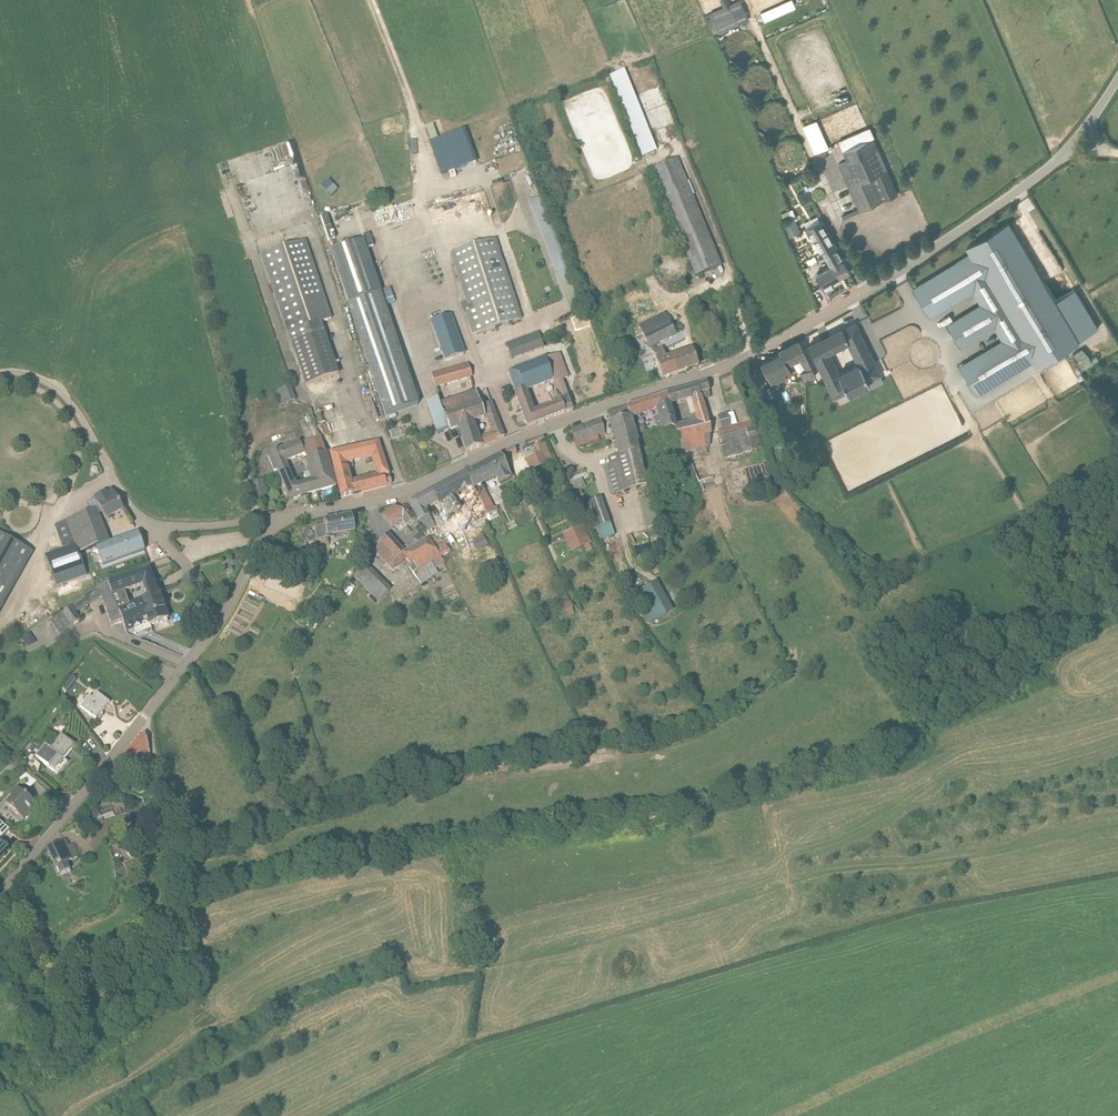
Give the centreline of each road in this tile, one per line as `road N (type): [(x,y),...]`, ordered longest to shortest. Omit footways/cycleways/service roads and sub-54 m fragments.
road 1 (unclassified): [(281,520),(395,494),(534,431),(777,343),(1042,173),(1117,79)]
road 2 (unclassified): [(0,893),(215,624)]
road 3 (unclassified): [(149,527),(62,394),(36,376),(0,373)]
road 4 (unclassified): [(149,527),(281,520)]
road 5 (unclassified): [(215,624),(281,520)]

